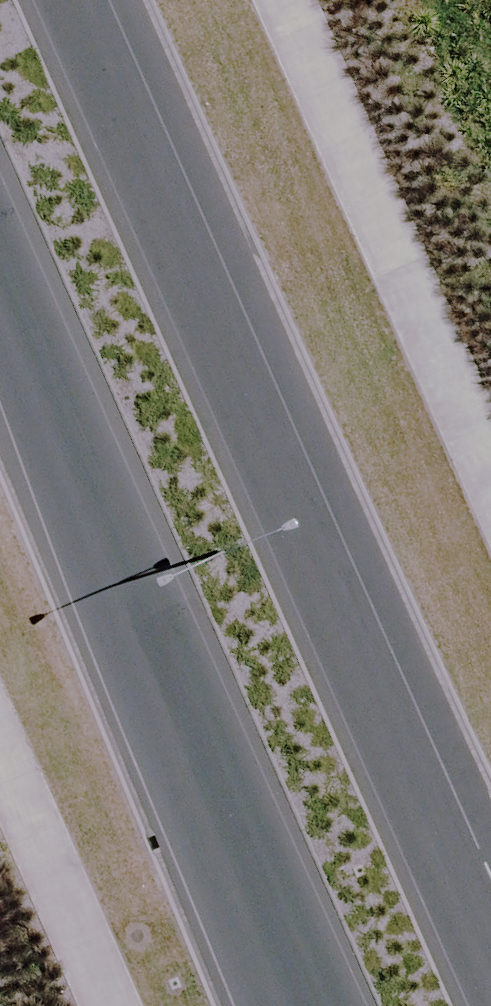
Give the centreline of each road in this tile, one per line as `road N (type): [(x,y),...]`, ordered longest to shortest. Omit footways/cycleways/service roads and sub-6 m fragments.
road 1 (secondary): [(86,0),(490,932)]
road 2 (secondary): [(313,1005),(0,310)]

